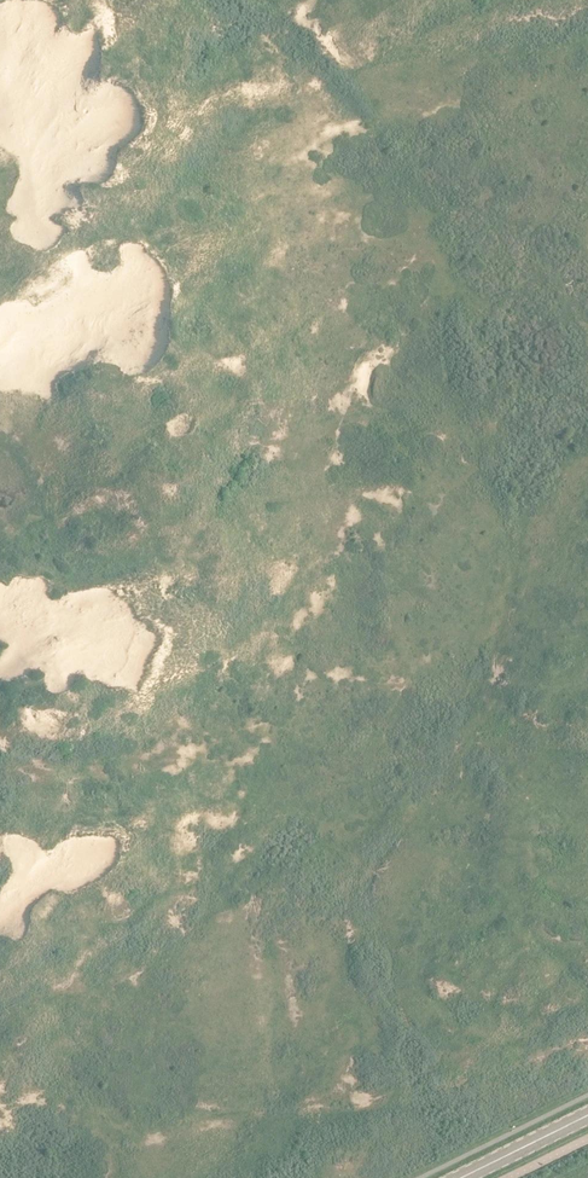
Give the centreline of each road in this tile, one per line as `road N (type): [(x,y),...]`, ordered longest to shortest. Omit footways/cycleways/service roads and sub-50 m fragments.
road 1 (secondary): [(463,1177),(587,1117)]

